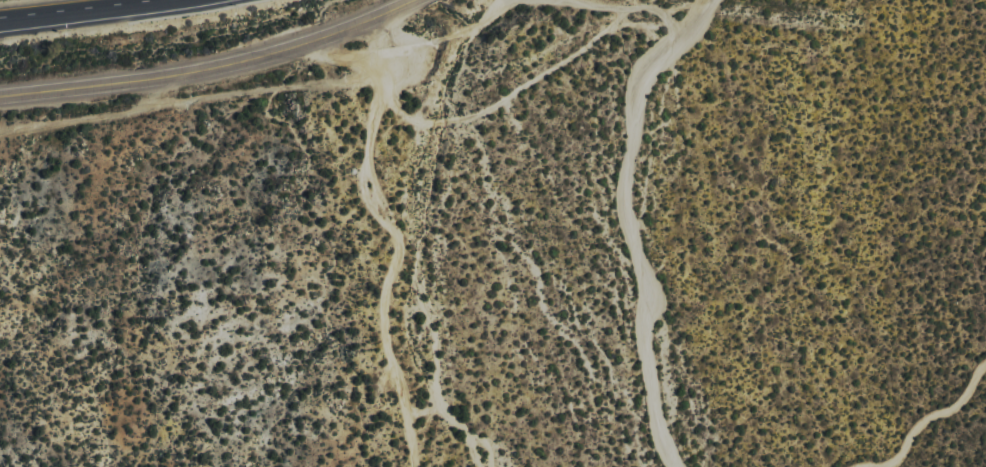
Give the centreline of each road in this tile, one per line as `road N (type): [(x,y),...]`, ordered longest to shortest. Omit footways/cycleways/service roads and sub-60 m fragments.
road 1 (residential): [(701,0),(629,80),(622,197),(655,441),(671,466)]
road 2 (secondary): [(295,46),(161,81),(0,97)]
road 3 (motorway): [(7,18),(159,0)]
road 4 (track): [(540,0),(655,17),(669,35)]
road 5 (secondary): [(411,0),(295,46)]

